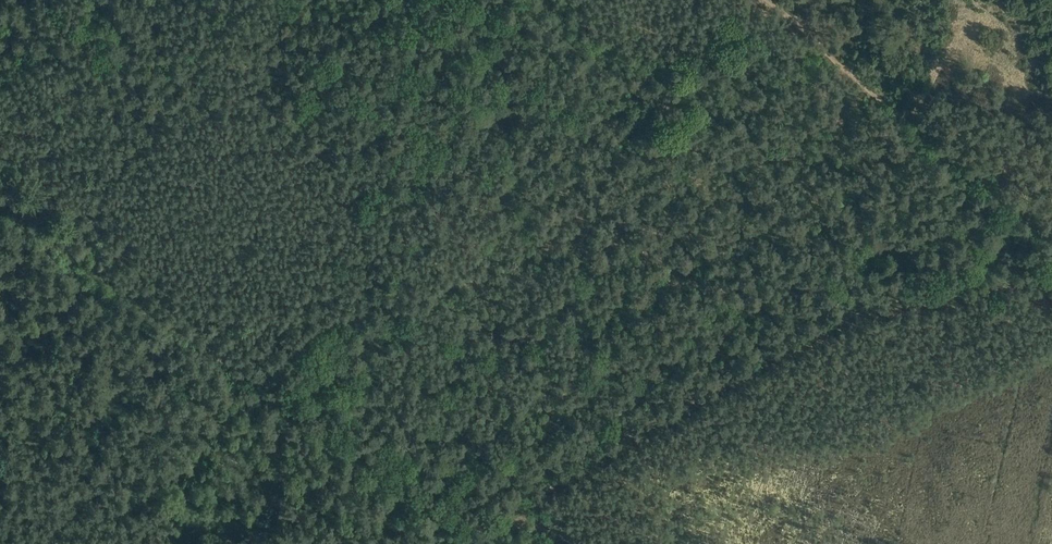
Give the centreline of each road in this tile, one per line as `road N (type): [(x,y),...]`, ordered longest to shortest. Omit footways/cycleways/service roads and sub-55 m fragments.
road 1 (track): [(469,543),(529,498),(847,314),(889,299),(1051,272)]
road 2 (track): [(0,202),(459,520),(468,543)]

